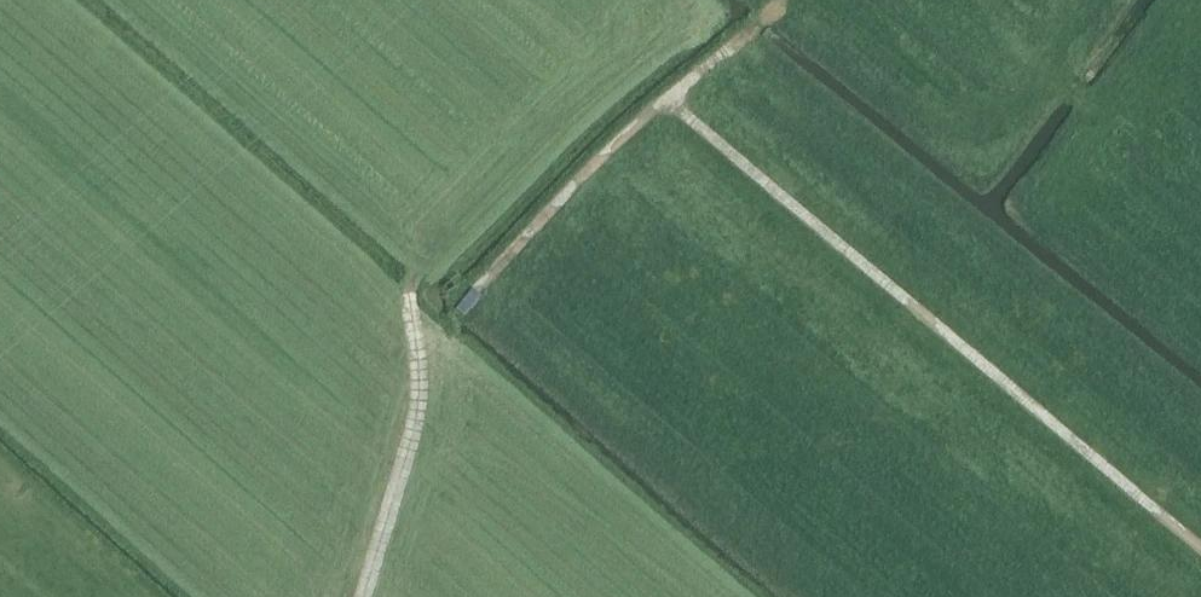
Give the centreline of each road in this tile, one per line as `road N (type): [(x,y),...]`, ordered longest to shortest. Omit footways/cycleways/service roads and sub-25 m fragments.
road 1 (unclassified): [(1200,545),(663,100)]
road 2 (track): [(408,305),(466,298),(663,100),(779,8)]
road 3 (track): [(361,596),(419,396),(407,296),(428,250)]

